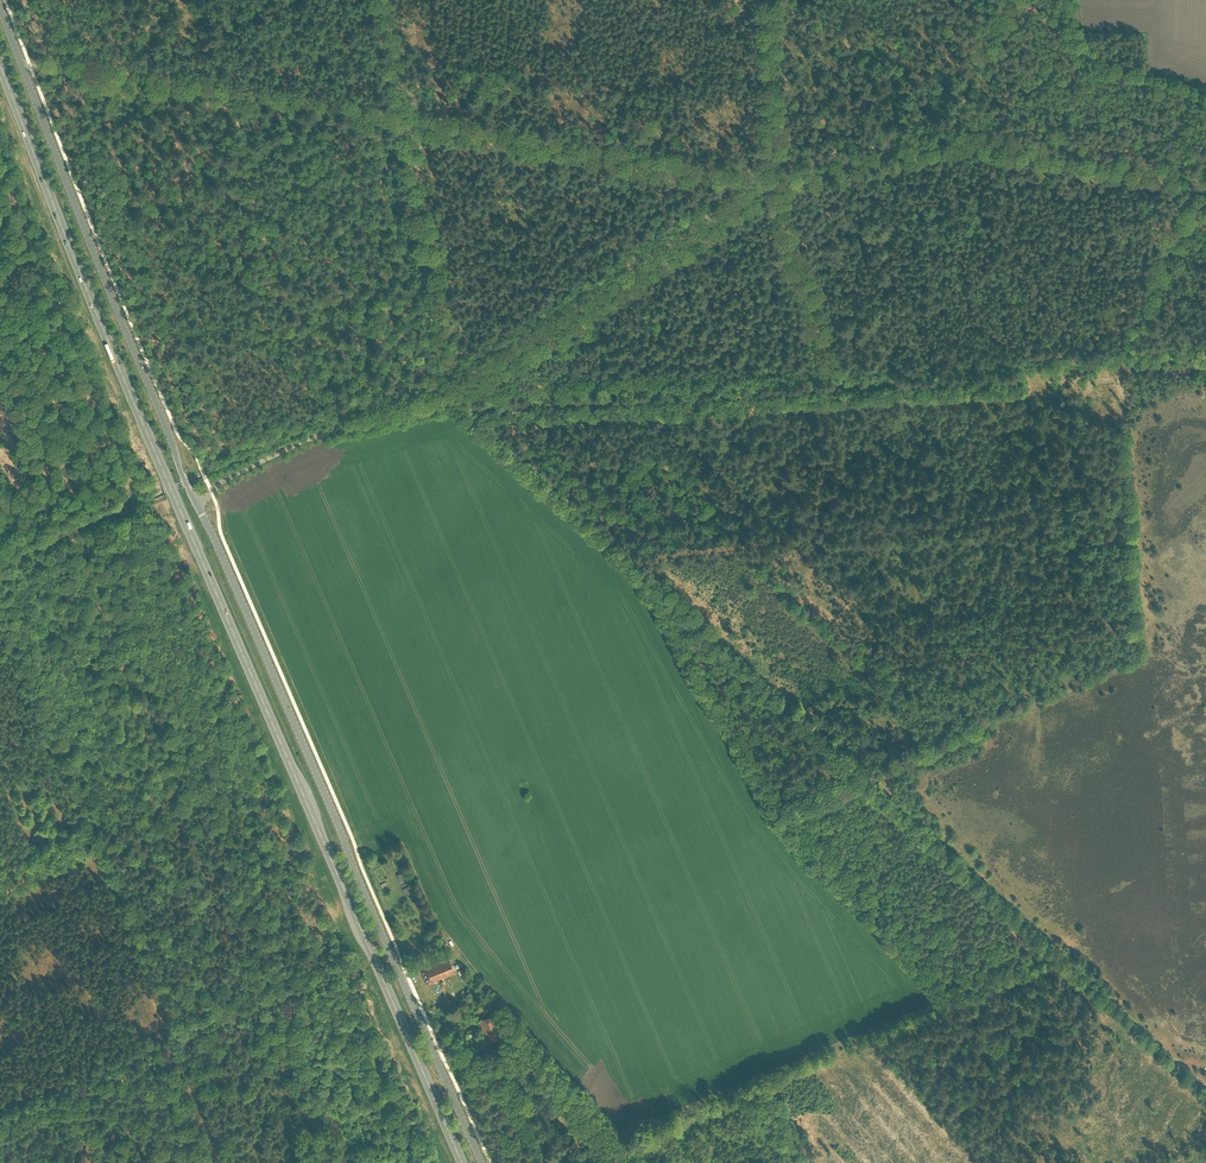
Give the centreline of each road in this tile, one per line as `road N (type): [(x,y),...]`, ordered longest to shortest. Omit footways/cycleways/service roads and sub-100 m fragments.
road 1 (trunk): [(462,1162),(112,352),(0,65)]
road 2 (track): [(1147,650),(1148,656),(873,779),(627,556),(1135,504)]
road 3 (track): [(627,556),(471,411),(1125,382)]
road 4 (track): [(342,427),(455,396),(774,184),(966,139),(990,32),(1008,0)]
road 5 (tertiary): [(483,1162),(197,504)]
road 6 (track): [(453,385),(463,393),(1083,363)]
road 7 (unclassified): [(0,579),(120,530),(136,492),(0,151)]
road 8 (tertiary): [(197,504),(0,9)]
road 9 (track): [(453,385),(403,121),(663,166)]
road 10 (track): [(1058,953),(620,1134),(646,1162)]
road 11 (track): [(21,64),(403,121),(379,0)]
road 12 (track): [(1187,1070),(873,779)]
road 13 (track): [(383,332),(108,76)]
road 14 (track): [(1147,650),(1124,361)]
road 15 (track): [(832,374),(773,162)]
road 16 (track): [(1124,361),(1194,180)]
road 17 (track): [(1077,0),(1090,54),(1205,90)]
road 18 (unclassified): [(197,504),(223,481),(342,427)]
road 19 (track): [(1194,180),(1072,158)]

